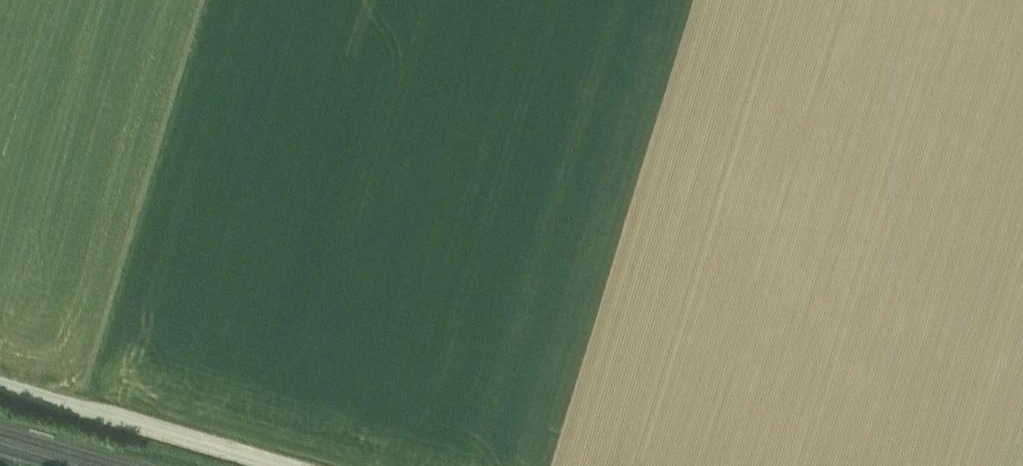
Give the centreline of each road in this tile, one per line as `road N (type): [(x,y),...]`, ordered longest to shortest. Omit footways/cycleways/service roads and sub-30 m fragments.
road 1 (unclassified): [(304,465),(0,378)]

